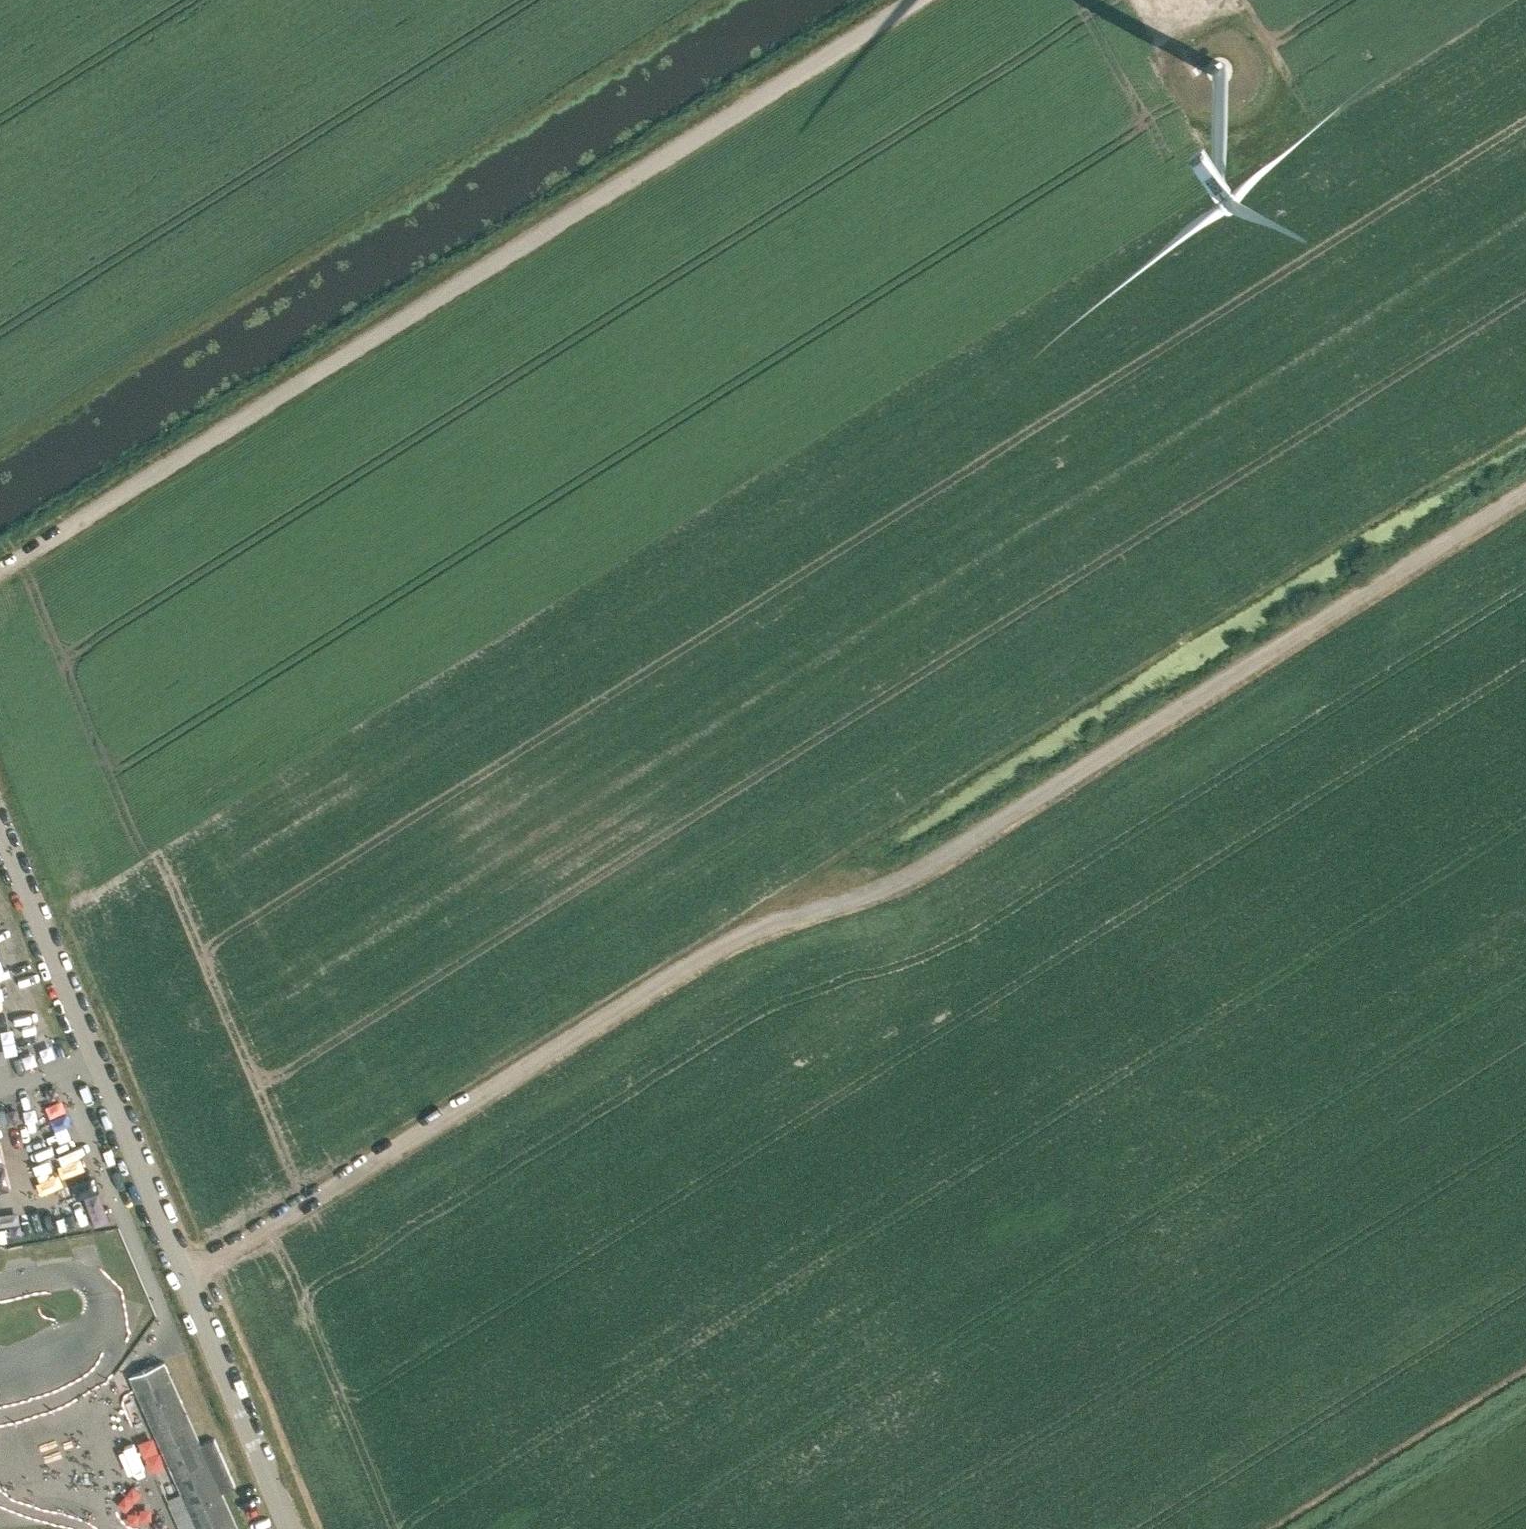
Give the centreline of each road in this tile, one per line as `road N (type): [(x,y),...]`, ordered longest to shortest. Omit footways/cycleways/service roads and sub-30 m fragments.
road 1 (unclassified): [(288,1528),(0,833)]

